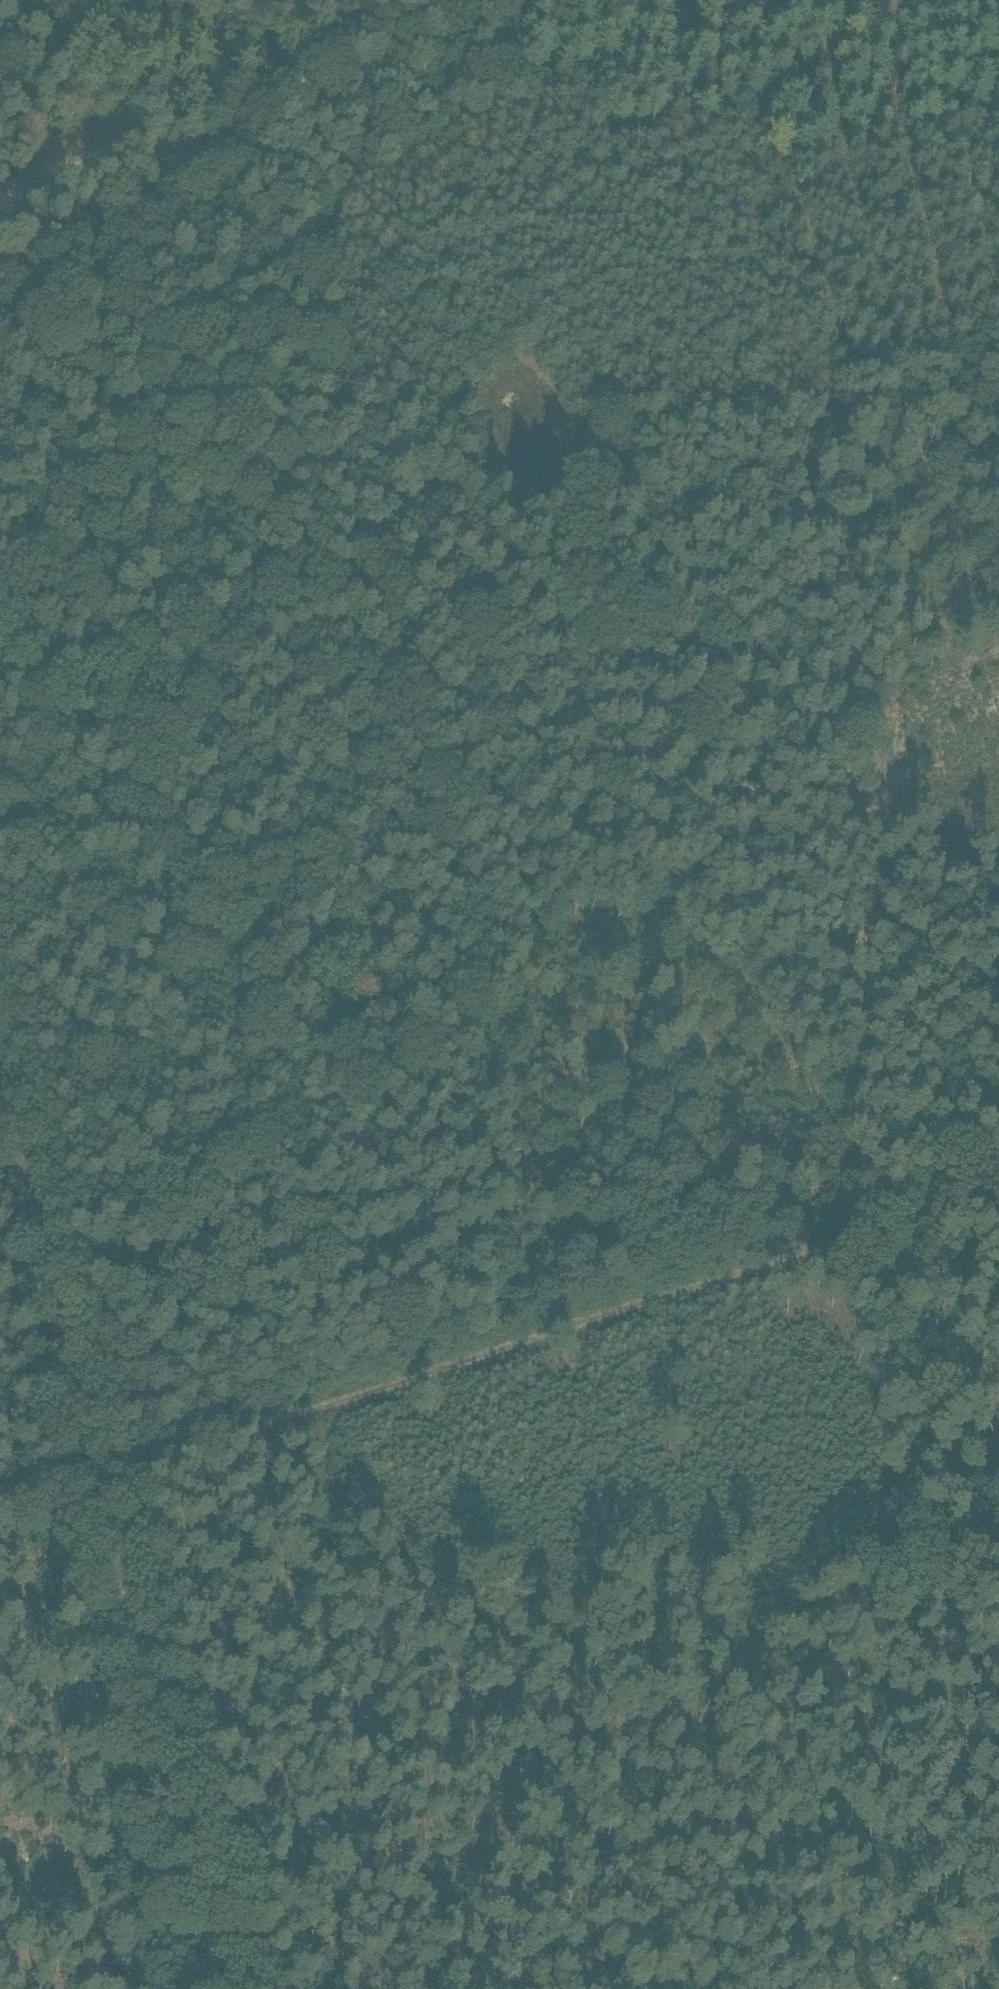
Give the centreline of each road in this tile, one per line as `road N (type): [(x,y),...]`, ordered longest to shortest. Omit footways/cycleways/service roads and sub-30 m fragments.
road 1 (track): [(97,1479),(146,1470),(998,1188)]
road 2 (track): [(97,1479),(219,1988)]
road 3 (track): [(0,1080),(97,1479)]
road 4 (track): [(497,0),(401,14),(351,33),(188,170)]
road 5 (track): [(188,170),(0,331)]
road 6 (track): [(12,190),(53,151),(96,137),(162,153)]

